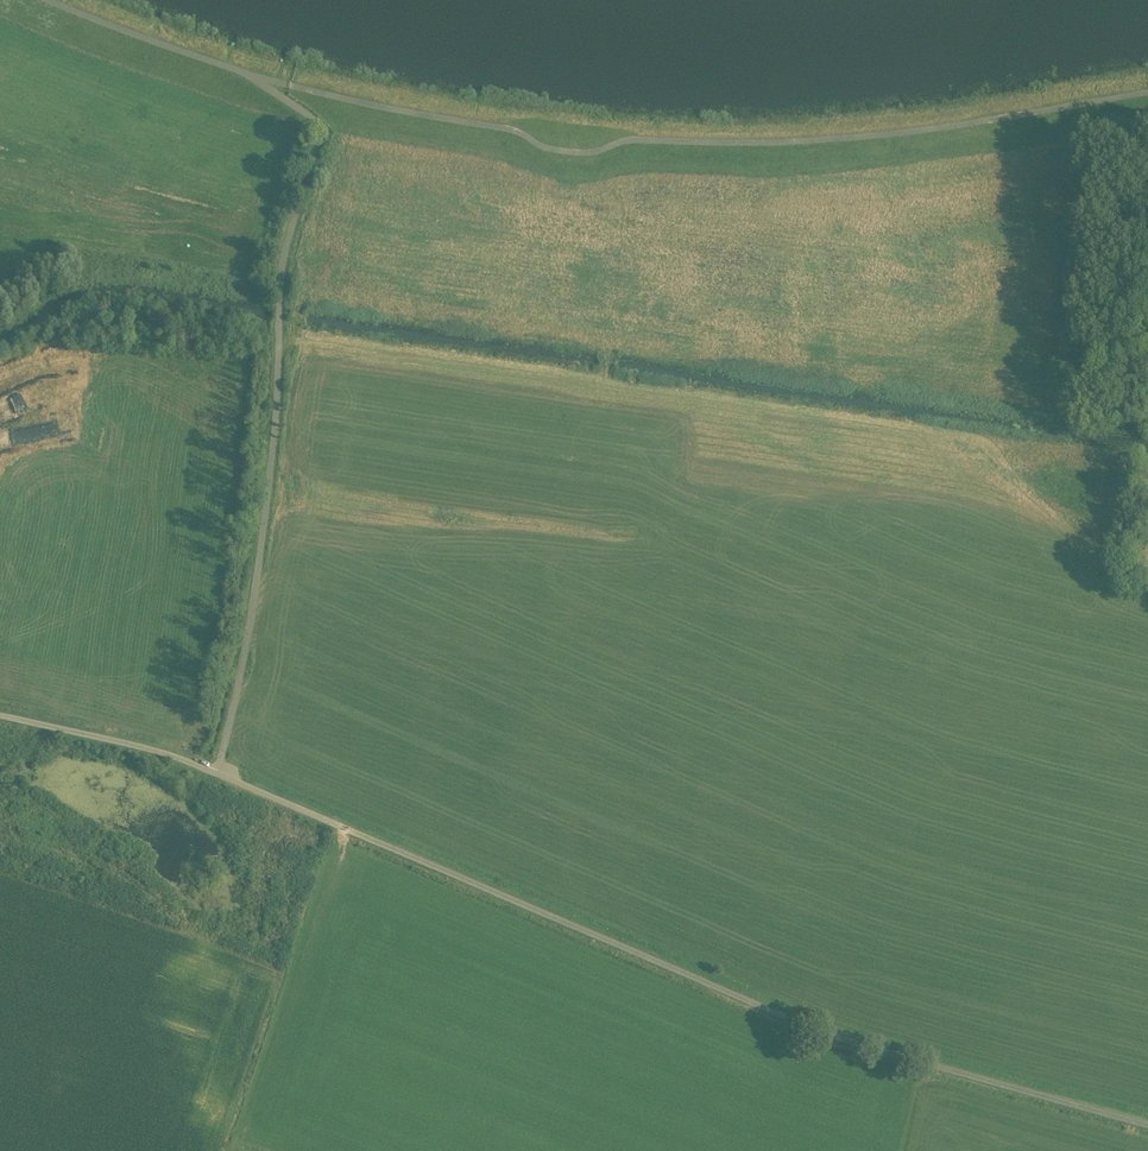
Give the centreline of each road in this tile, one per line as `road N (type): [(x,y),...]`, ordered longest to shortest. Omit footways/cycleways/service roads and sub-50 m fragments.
road 1 (unclassified): [(1147,87),(940,128),(735,142),(626,139),(594,152),(245,76),(49,0)]
road 2 (unclassified): [(1147,1125),(884,1052),(217,773)]
road 3 (unclassified): [(0,715),(217,773)]

